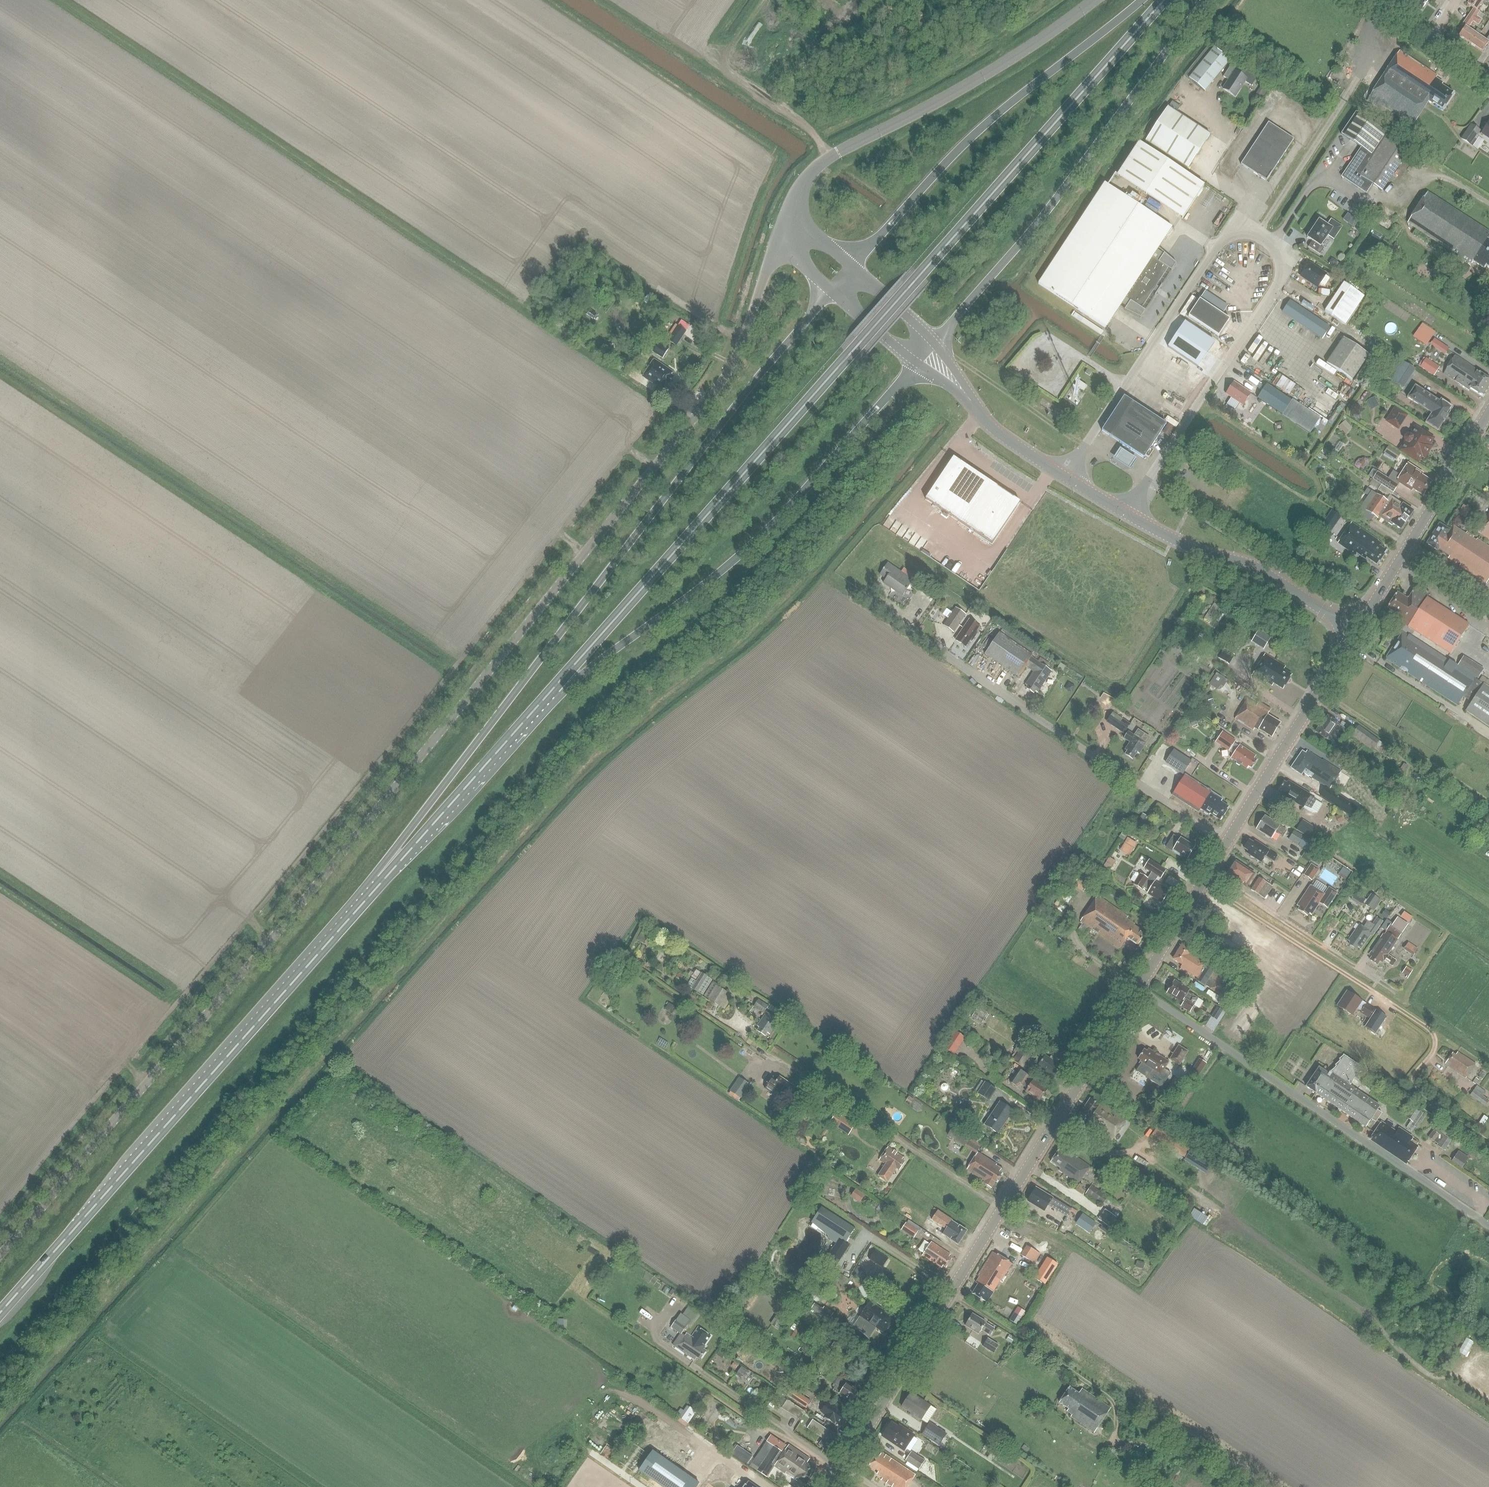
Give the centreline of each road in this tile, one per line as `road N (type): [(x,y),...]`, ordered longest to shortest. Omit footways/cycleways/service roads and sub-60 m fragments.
road 1 (unclassified): [(0,1253),(213,1010),(678,441),(729,371),(784,223)]
road 2 (trunk): [(543,702),(1165,0)]
road 3 (trunk): [(832,290),(337,932)]
road 4 (residential): [(1127,514),(1283,274),(1277,251),(1252,233),(1224,237),(1066,477)]
road 5 (secondary): [(831,1486),(1138,988)]
road 6 (trunk): [(543,702),(751,546),(919,364)]
road 7 (trunk): [(0,1311),(337,932)]
road 8 (unclassified): [(1227,842),(854,594)]
road 9 (trunk): [(935,343),(1205,0)]
road 10 (unclassified): [(1488,1225),(1138,988)]
road 11 (trunk): [(1141,0),(976,130),(850,267)]
road 12 (tertiary): [(784,223),(826,160),(984,75),(1095,0)]
road 13 (track): [(1002,1208),(716,1015)]
road 14 (trunk): [(337,932),(543,702)]
road 15 (track): [(1203,881),(1431,1029),(1432,1056)]
road 16 (secondary): [(1127,514),(1187,547),(1257,567),(1358,630)]
road 17 (secondary): [(1358,630),(1488,405)]
road 18 (secondary): [(1227,842),(1358,630)]
road 19 (secondary): [(1138,988),(1227,842)]

